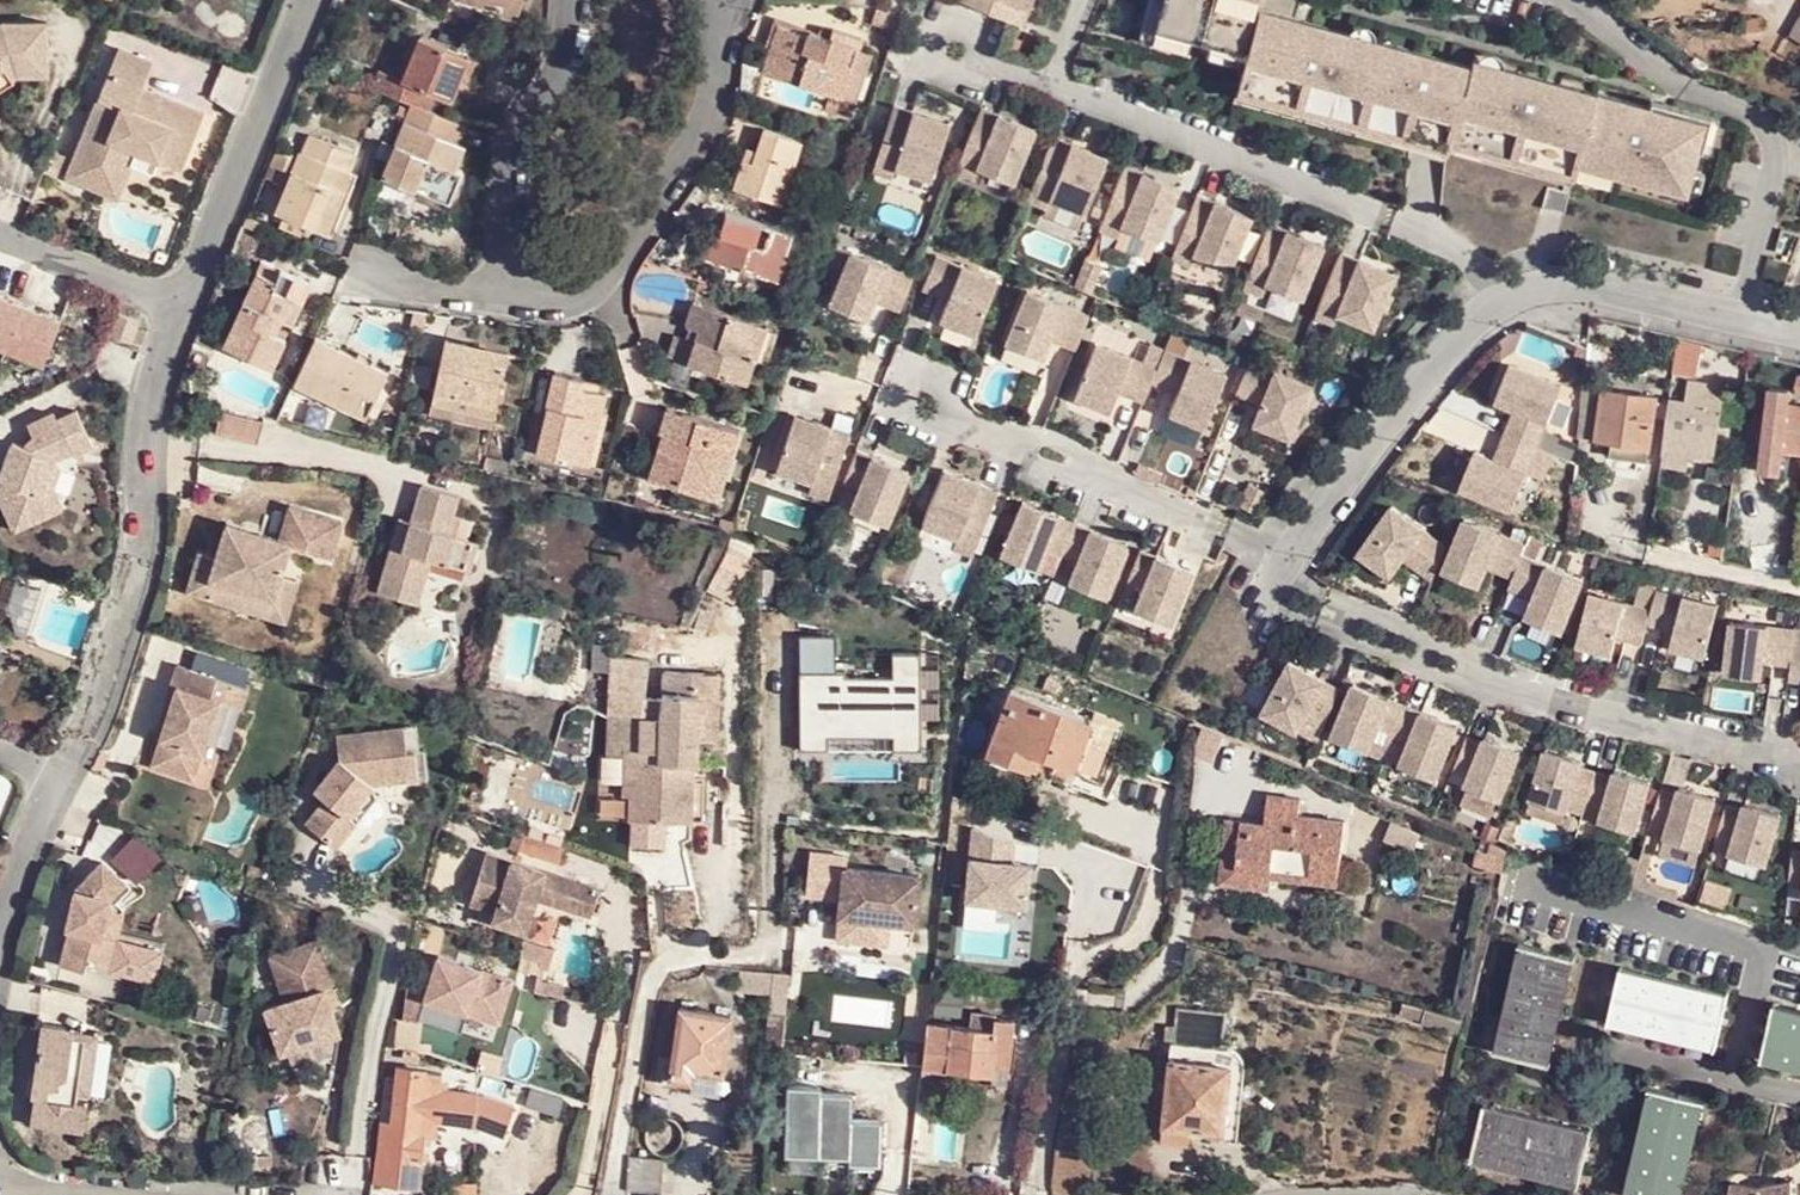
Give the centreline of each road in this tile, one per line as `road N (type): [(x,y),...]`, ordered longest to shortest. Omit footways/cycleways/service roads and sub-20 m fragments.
road 1 (residential): [(1272,560),(1333,609),(1433,657),(1799,762)]
road 2 (residential): [(1495,297),(1467,253),(1047,83)]
road 3 (residential): [(181,306),(151,395),(138,561),(64,768)]
road 4 (residential): [(511,276),(538,297),(565,302),(595,292),(621,266),(703,139),(716,94),(705,10)]
road 5 (residential): [(611,1194),(657,972),(703,954),(792,961)]
road 6 (residential): [(1495,297),(1272,560)]
road 7 (residential): [(308,0),(181,306)]
road 8 (residential): [(1799,331),(1587,285),(1552,282),(1495,297)]
road 9 (residential): [(567,0),(556,69),(514,147),(507,180),(511,276)]
road 10 (residential): [(1272,560),(1229,529),(1071,462)]
road 11 (residential): [(0,236),(181,306)]
road 12 (residential): [(64,768),(0,930)]
road 13 (residential): [(976,55),(982,38),(972,29),(940,18),(929,24),(925,53),(969,66)]
road 14 (residential): [(941,411),(946,394),(937,386),(905,374),(893,381),(889,409),(934,422)]
road 15 (residential): [(511,276),(485,289),(379,280)]

